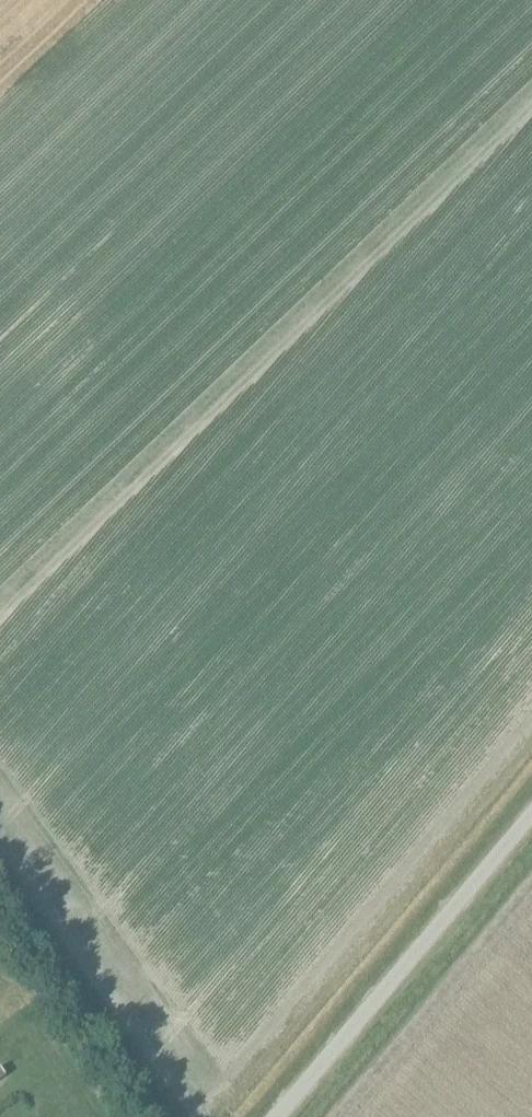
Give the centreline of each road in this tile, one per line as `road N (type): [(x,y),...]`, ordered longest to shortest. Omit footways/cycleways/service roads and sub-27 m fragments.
road 1 (unclassified): [(274,1116),(531,810)]

